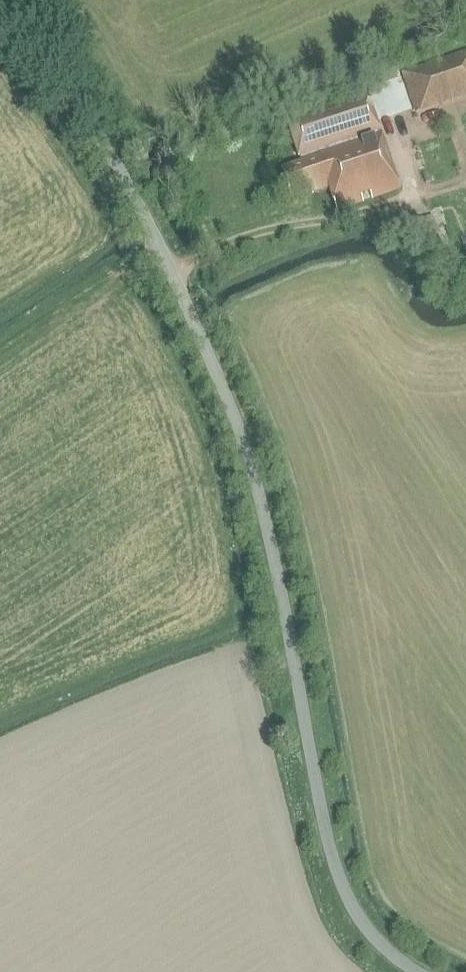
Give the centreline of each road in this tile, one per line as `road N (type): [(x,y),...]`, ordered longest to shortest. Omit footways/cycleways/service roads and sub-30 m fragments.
road 1 (unclassified): [(429,971),(361,922),(334,883),(314,821),(247,456),(228,390),(173,262),(15,0)]

